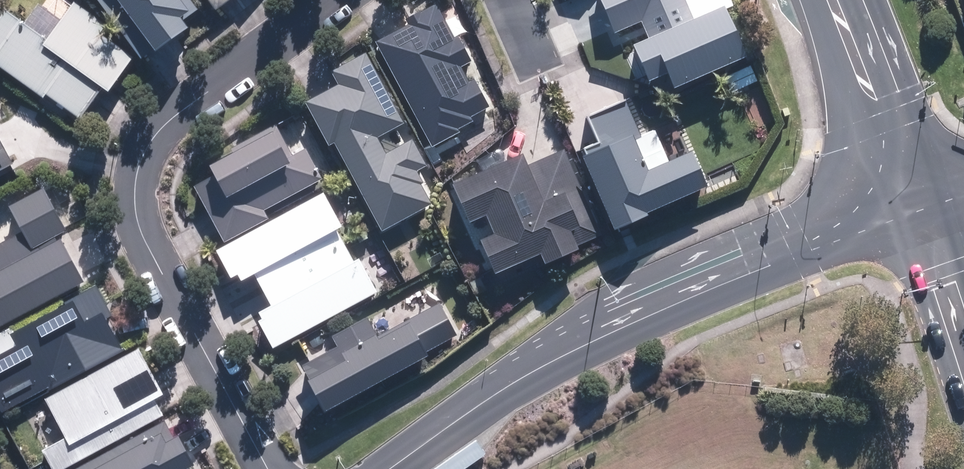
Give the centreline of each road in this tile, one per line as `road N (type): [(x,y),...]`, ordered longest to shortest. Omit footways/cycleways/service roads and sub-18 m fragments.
road 1 (residential): [(269,468),(148,248),(135,190),(149,145),(166,125),(337,0)]
road 2 (residential): [(918,206),(799,250),(518,382),(394,468)]
road 3 (secondary): [(833,0),(918,206)]
road 4 (secondary): [(963,335),(918,206)]

